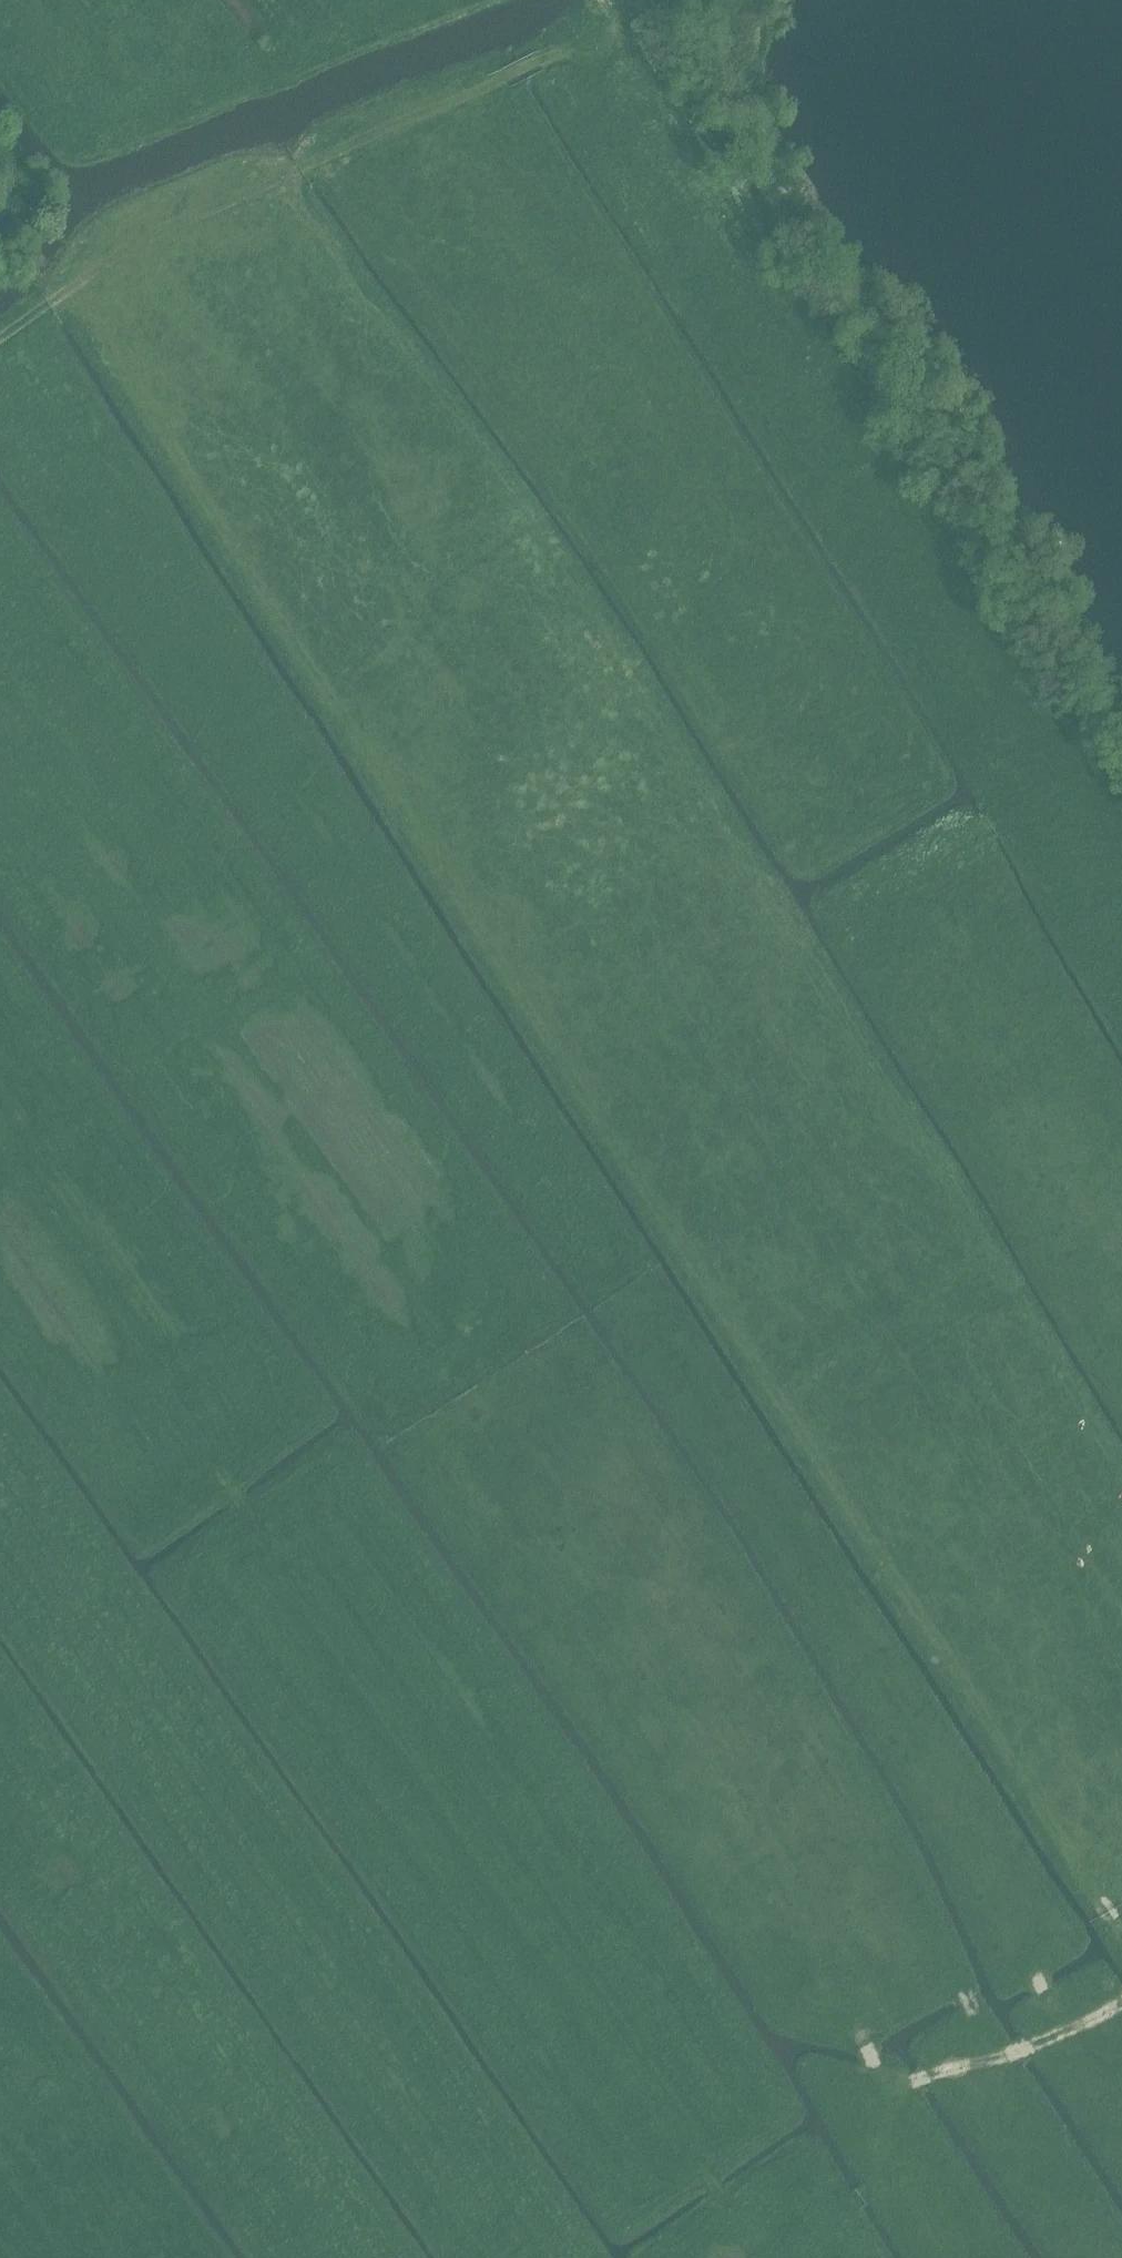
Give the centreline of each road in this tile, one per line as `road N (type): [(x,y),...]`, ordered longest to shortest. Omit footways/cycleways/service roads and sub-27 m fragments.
road 1 (track): [(605,0),(654,125),(1055,810),(1121,870)]
road 2 (track): [(0,351),(62,311),(96,259),(184,201),(378,138),(556,62),(615,27)]

